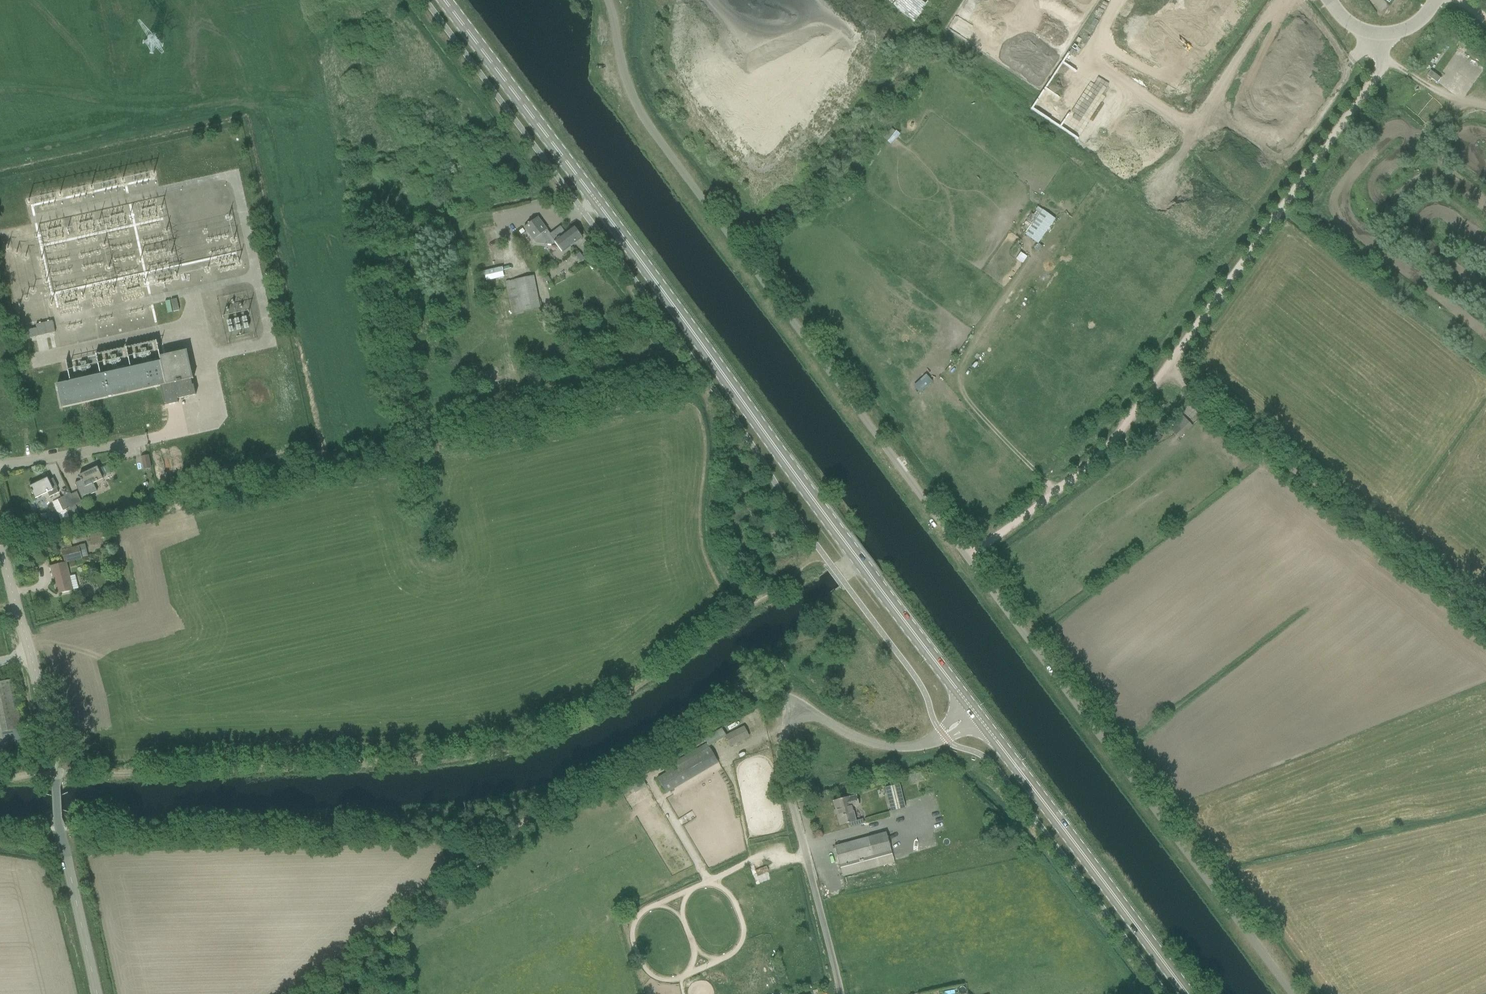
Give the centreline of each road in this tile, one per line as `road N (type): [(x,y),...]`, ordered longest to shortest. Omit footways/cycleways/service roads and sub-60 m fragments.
road 1 (unclassified): [(1290,993),(644,122),(625,80),(608,0)]
road 2 (secondary): [(971,707),(444,0)]
road 3 (track): [(56,773),(482,757),(545,746),(613,710),(824,556)]
road 4 (track): [(969,556),(1107,447),(1382,69),(1385,36)]
road 5 (unclassified): [(96,993),(59,831),(52,748),(0,538)]
road 6 (track): [(1166,370),(1485,623)]
road 7 (secondary): [(1186,993),(979,718)]
road 8 (track): [(306,993),(558,783)]
road 9 (track): [(558,783),(622,755),(840,617)]
road 10 (unclassified): [(840,993),(780,751),(797,706)]
road 11 (track): [(1054,492),(960,383),(958,369),(975,343)]
road 12 (unclassified): [(944,736),(885,746),(797,706)]

